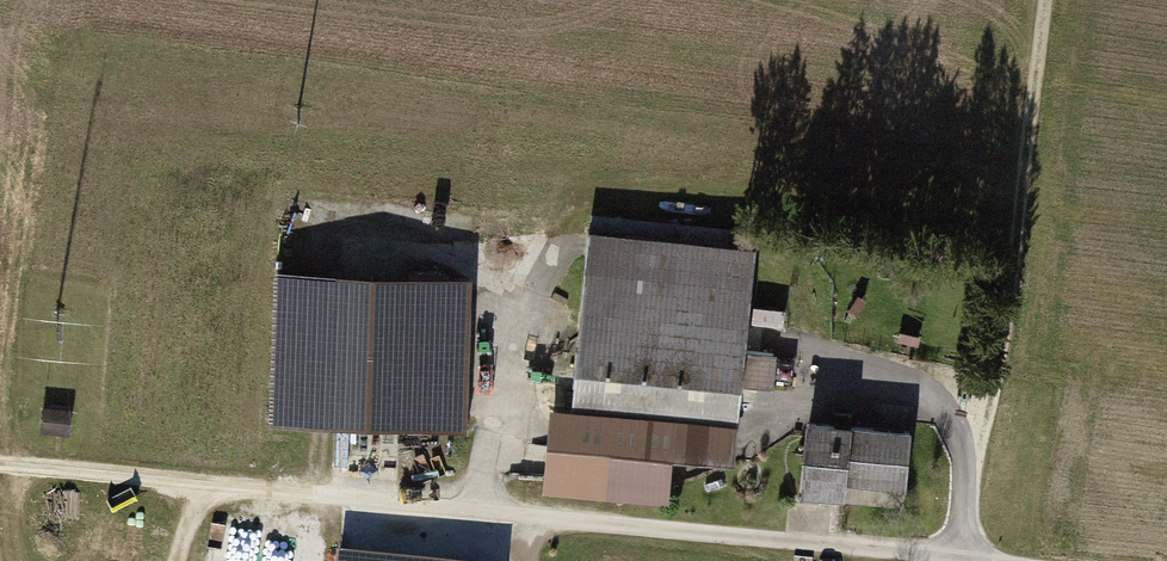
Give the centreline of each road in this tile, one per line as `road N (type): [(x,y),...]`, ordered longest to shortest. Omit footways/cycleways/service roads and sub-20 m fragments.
road 1 (residential): [(996,560),(1,462)]
road 2 (track): [(1047,0),(1010,294),(959,560)]
road 3 (track): [(38,0),(0,462)]

